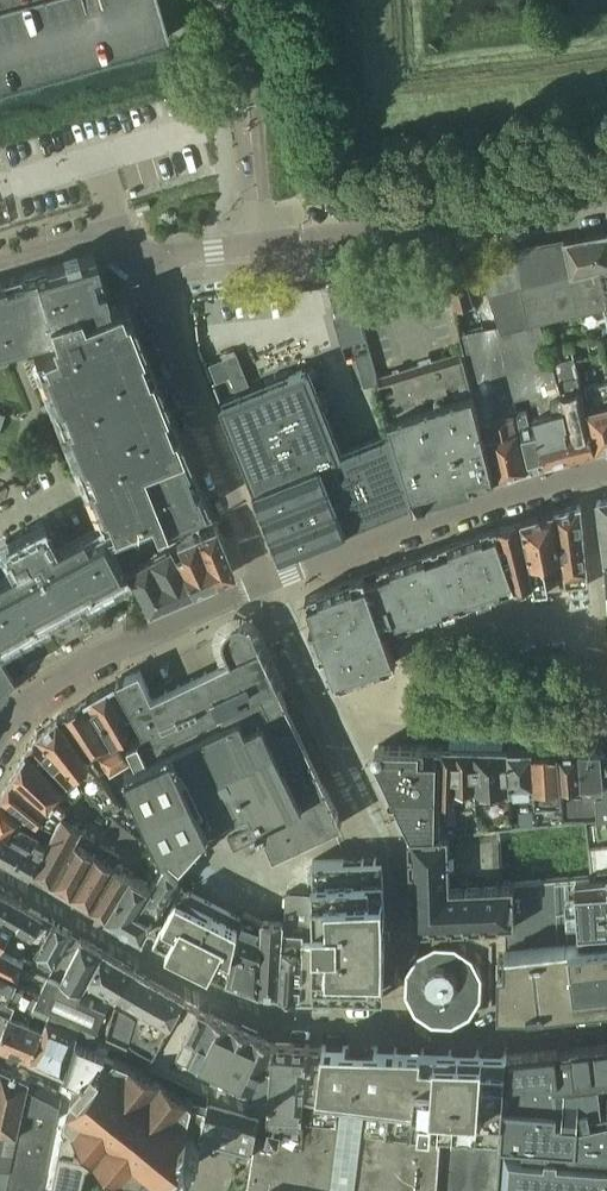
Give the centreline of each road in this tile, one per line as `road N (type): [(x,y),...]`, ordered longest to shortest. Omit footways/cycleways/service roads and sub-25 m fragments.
road 1 (residential): [(606,196),(180,255),(159,270)]
road 2 (residential): [(269,582),(455,514),(606,472)]
road 3 (residential): [(159,270),(175,358),(269,582)]
road 4 (residential): [(0,734),(38,695),(88,665),(269,582)]
road 5 (residential): [(159,270),(132,243),(109,235),(0,260)]

